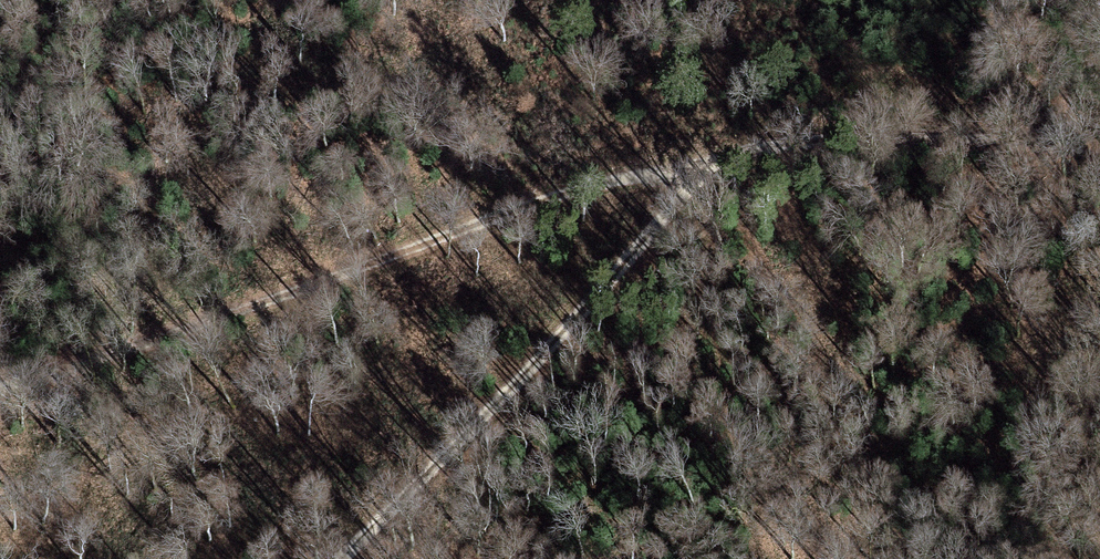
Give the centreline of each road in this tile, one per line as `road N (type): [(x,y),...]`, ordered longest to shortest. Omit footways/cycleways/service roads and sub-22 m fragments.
road 1 (track): [(335,558),(548,351),(703,167),(753,147),(1025,139),(1099,128)]
road 2 (track): [(703,167),(581,187),(281,299),(0,386)]

